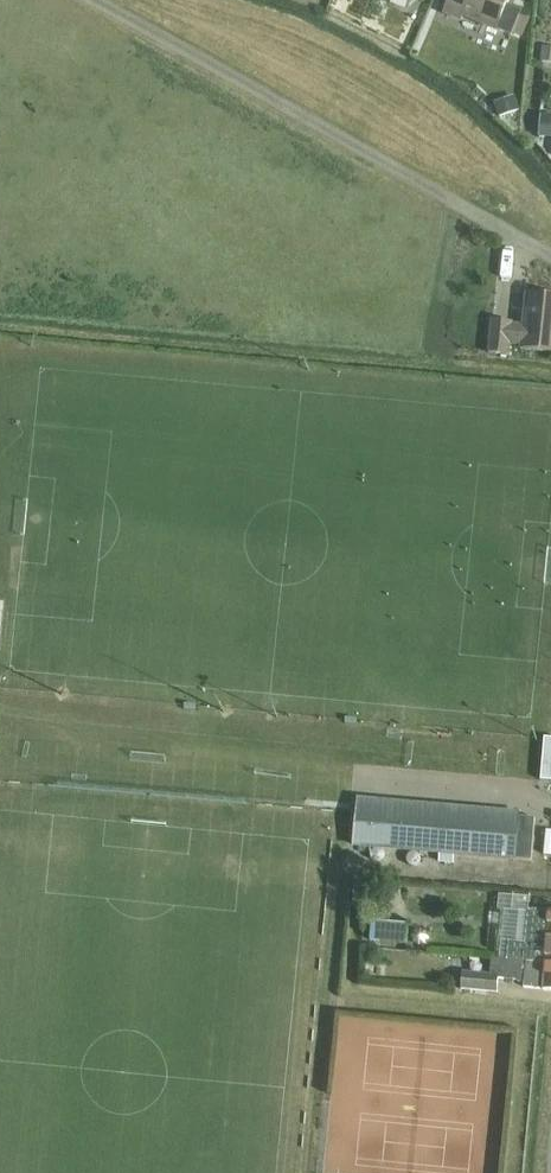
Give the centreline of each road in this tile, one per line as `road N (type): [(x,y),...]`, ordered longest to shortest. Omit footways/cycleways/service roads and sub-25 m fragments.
road 1 (unclassified): [(550,255),(88,0)]

